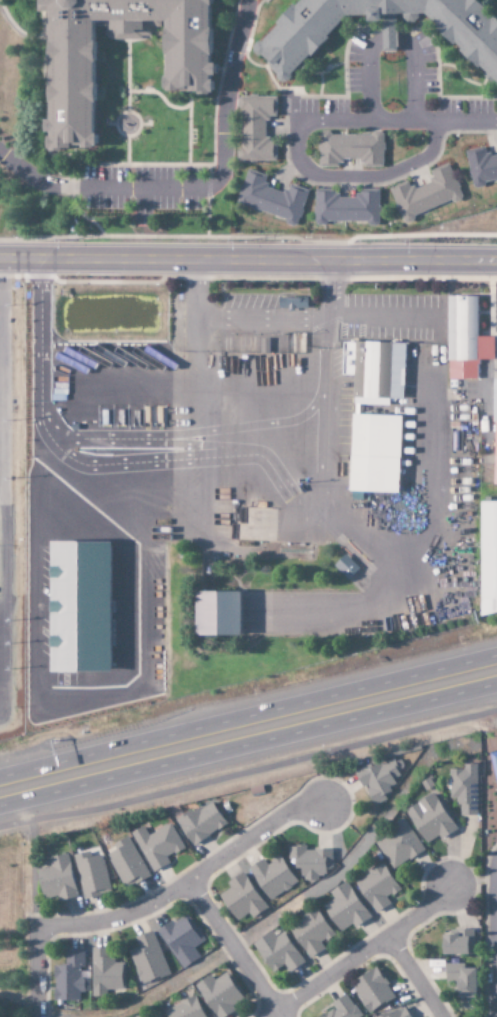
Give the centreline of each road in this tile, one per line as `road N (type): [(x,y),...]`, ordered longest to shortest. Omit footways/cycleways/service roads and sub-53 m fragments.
road 1 (trunk): [(496,668),(0,789)]
road 2 (tertiary): [(496,260),(0,258)]
road 3 (residential): [(36,929),(133,913),(190,885),(284,816),(320,805)]
road 4 (residential): [(275,1016),(451,891)]
road 5 (residential): [(190,885),(279,1016)]

